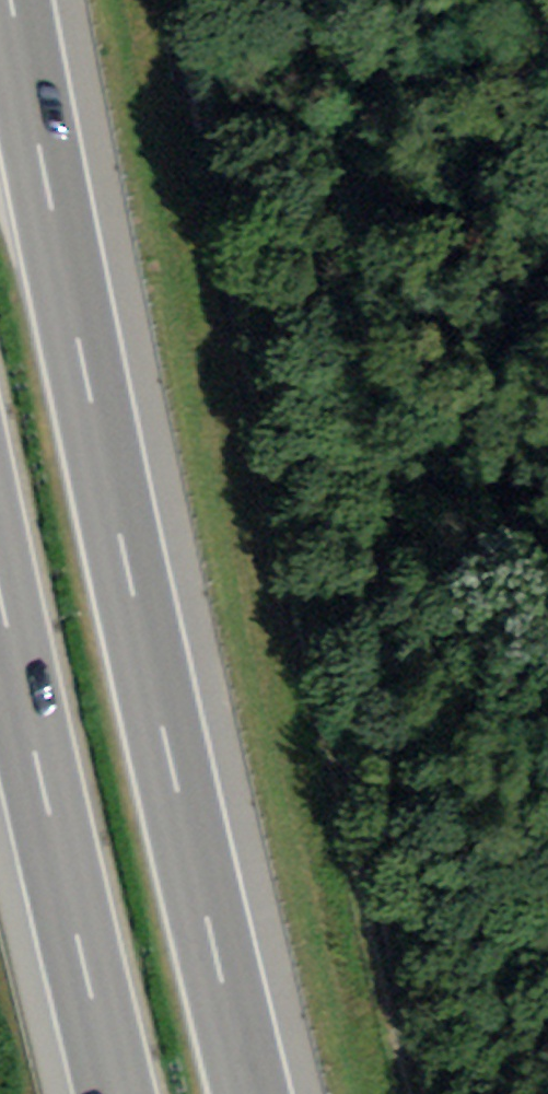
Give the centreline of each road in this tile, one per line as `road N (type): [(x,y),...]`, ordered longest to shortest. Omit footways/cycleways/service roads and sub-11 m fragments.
road 1 (motorway): [(253,1093),(123,548),(15,0)]
road 2 (track): [(199,0),(325,728),(425,1093)]
road 3 (motorway): [(0,594),(116,1093)]

